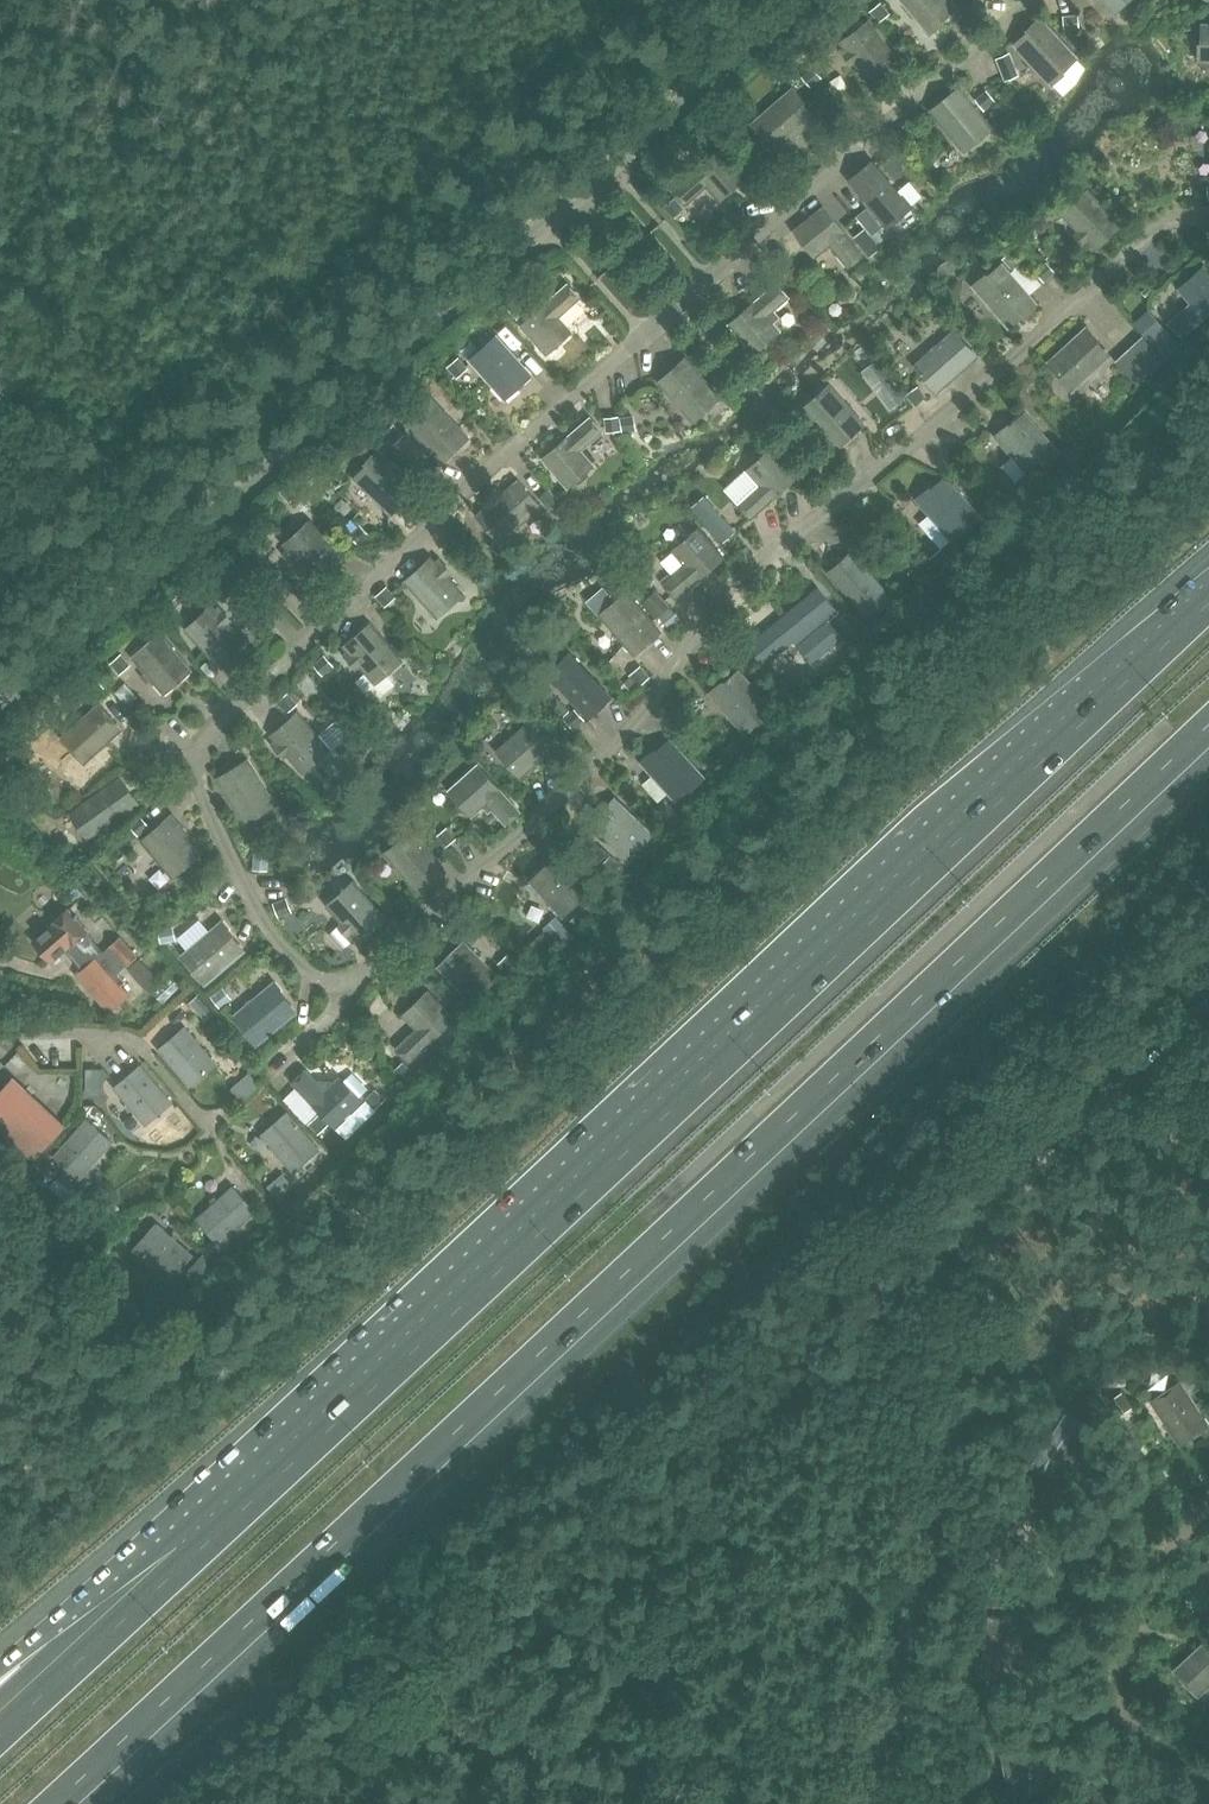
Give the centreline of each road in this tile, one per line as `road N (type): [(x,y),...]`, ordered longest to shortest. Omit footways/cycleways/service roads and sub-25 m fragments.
road 1 (motorway): [(65,1803),(1208,734)]
road 2 (motorway): [(1208,591),(80,1648)]
road 3 (unclassified): [(0,712),(796,0)]
road 4 (unclassified): [(876,1803),(1000,1221),(1042,1159),(1208,1006)]

